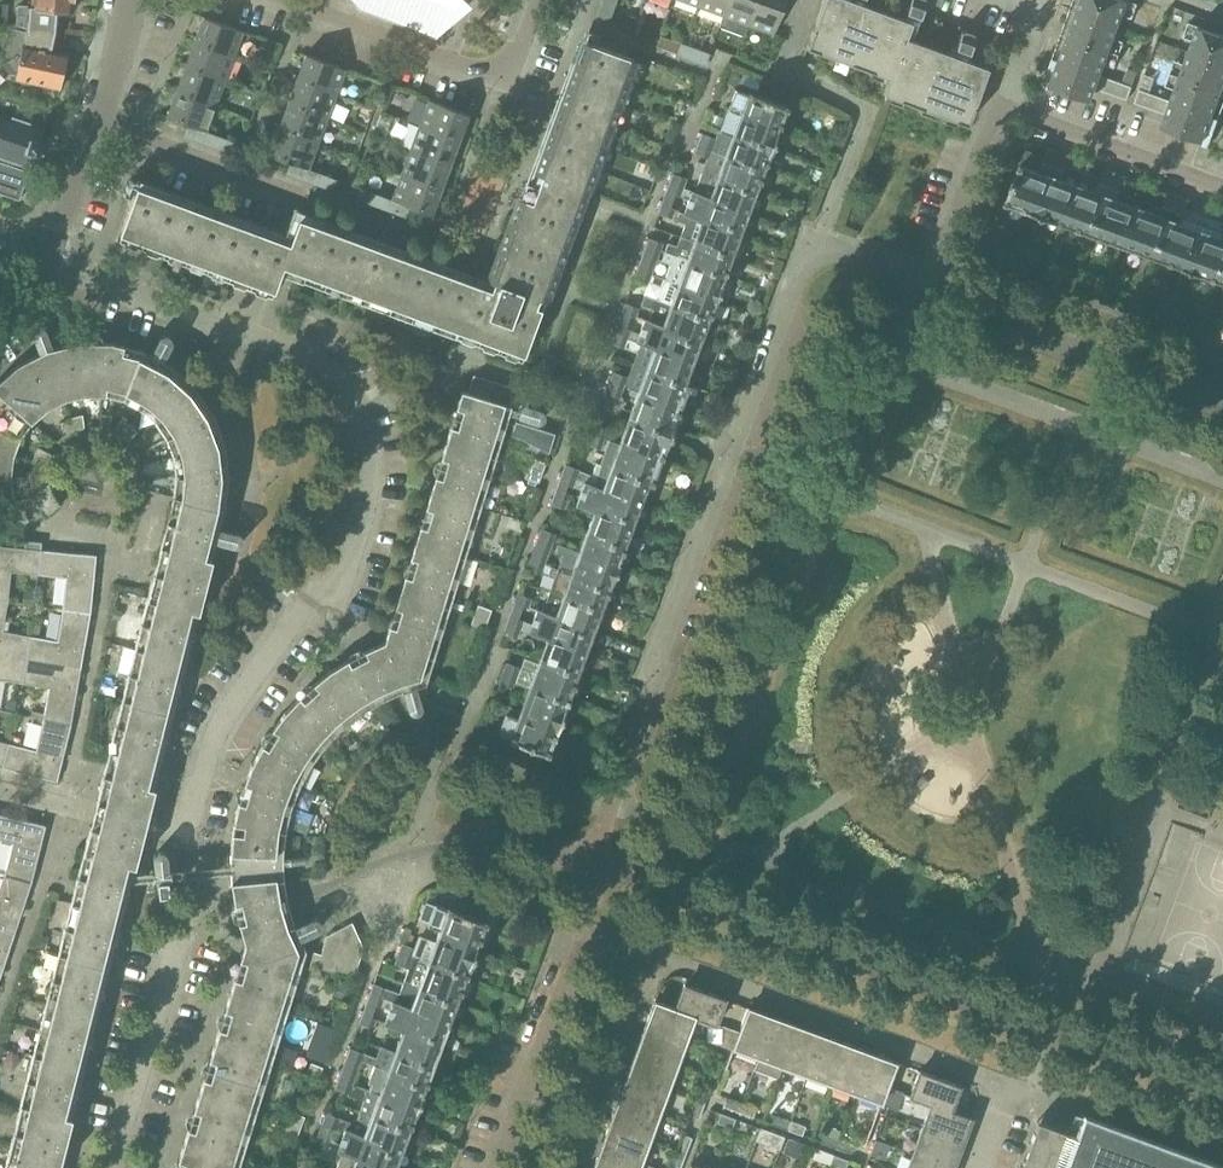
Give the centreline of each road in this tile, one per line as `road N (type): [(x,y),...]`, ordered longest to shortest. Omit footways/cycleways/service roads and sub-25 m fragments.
road 1 (residential): [(650,694),(816,240),(929,281)]
road 2 (residential): [(45,260),(310,361),(337,388),(364,442),(363,521),(342,588),(307,599)]
road 3 (residential): [(307,599),(207,747),(181,828),(0,789)]
road 4 (residential): [(541,0),(512,83),(285,0)]
road 5 (residential): [(929,281),(1009,326),(1222,403)]
road 6 (residential): [(118,1167),(186,926)]
road 7 (residential): [(1222,175),(995,96)]
road 8 (residential): [(100,121),(298,194)]
road 9 (residential): [(492,1167),(558,977)]
road 10 (residential): [(929,281),(995,96)]
road 11 (residential): [(45,260),(100,121)]
road 12 (residential): [(995,96),(1022,11),(987,0)]
road 13 (residential): [(100,121),(132,0)]

